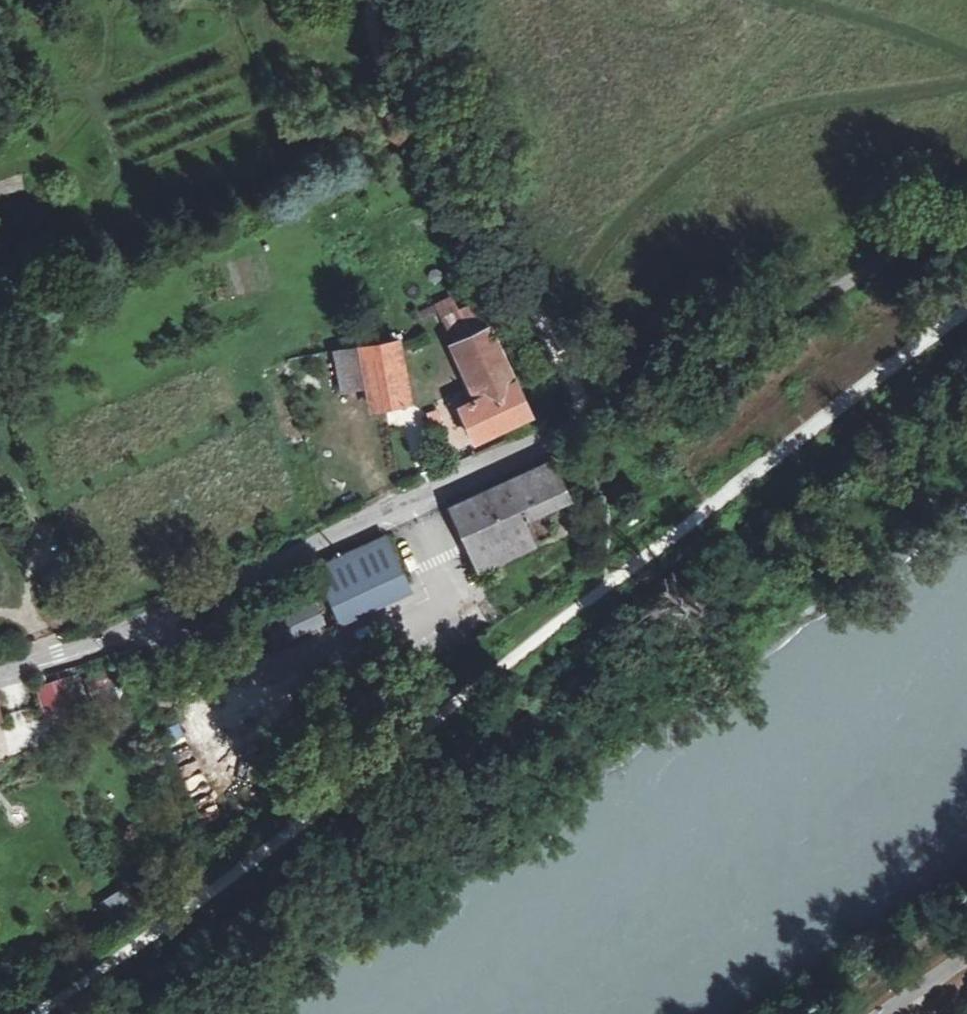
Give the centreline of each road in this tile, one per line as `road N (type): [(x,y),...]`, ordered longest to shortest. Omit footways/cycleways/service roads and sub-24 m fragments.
road 1 (residential): [(0,670),(142,623),(550,438)]

